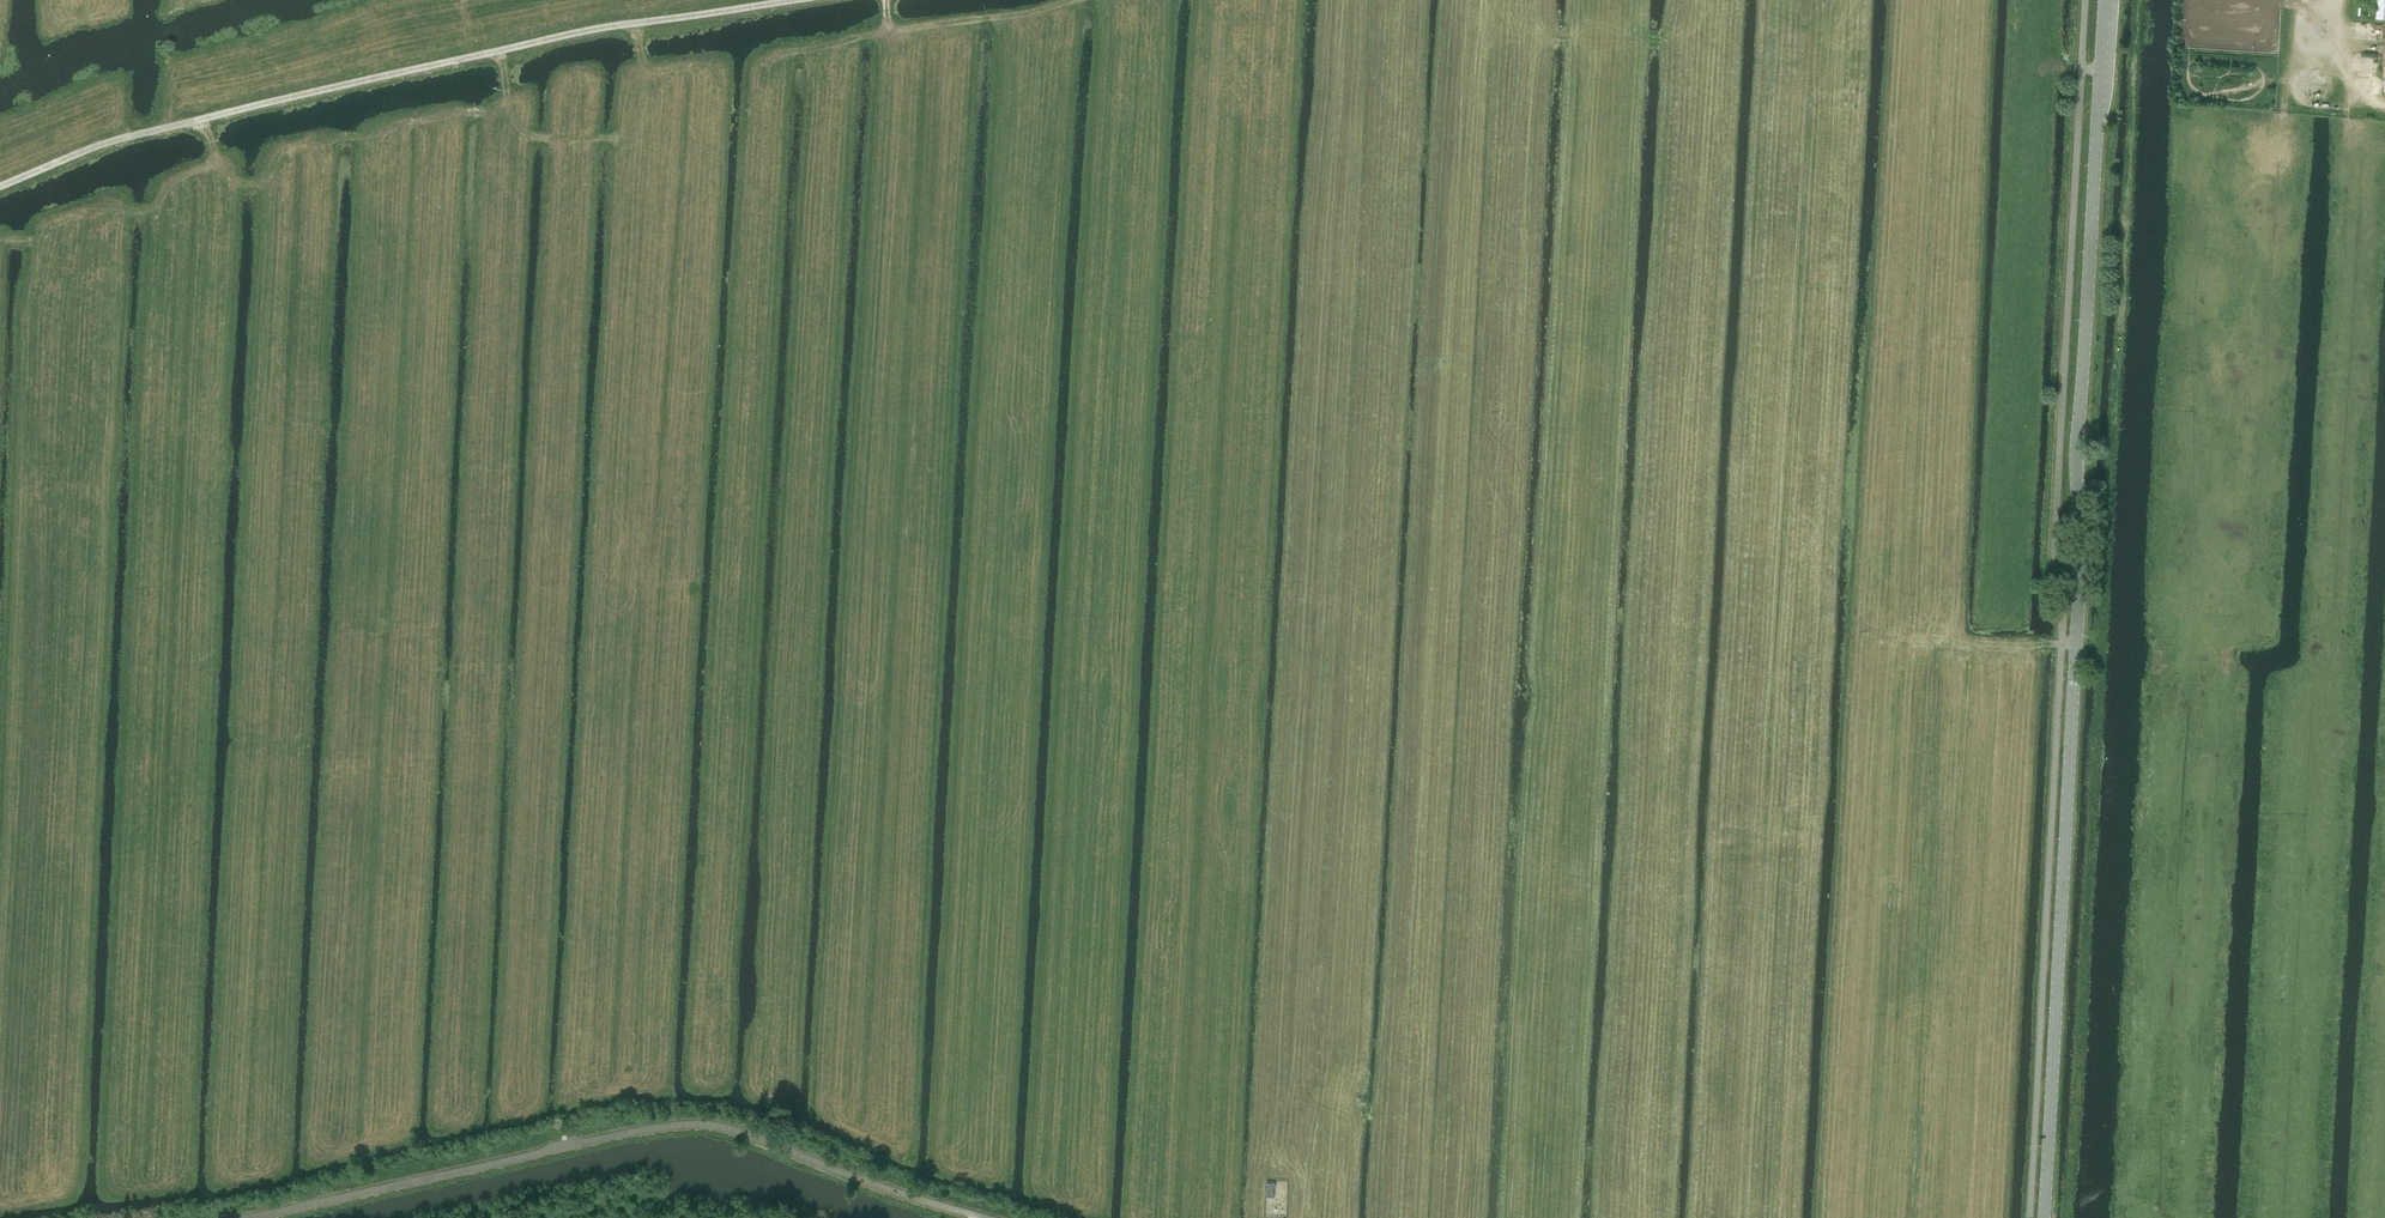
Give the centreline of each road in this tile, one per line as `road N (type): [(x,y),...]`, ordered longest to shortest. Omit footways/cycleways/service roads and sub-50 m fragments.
road 1 (tertiary): [(2043,1217),(2108,0)]
road 2 (track): [(804,0),(582,32),(180,123),(0,187)]

